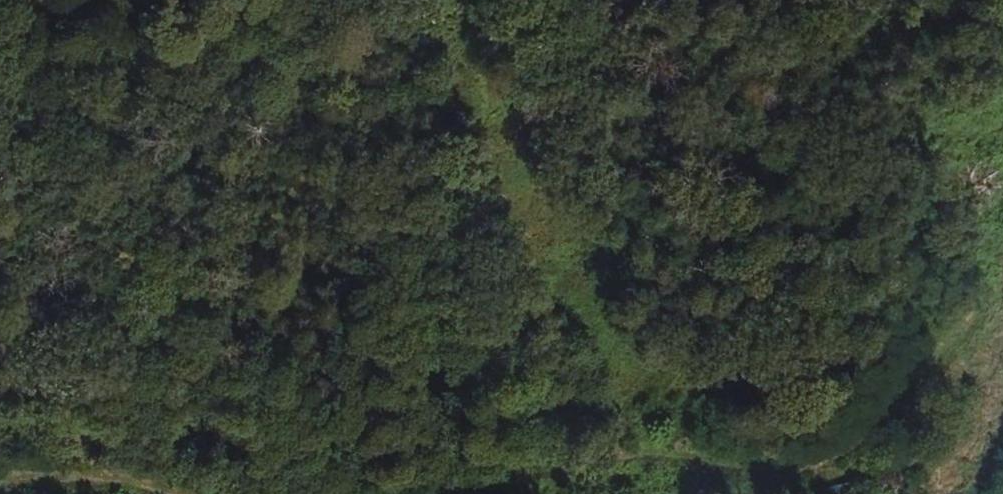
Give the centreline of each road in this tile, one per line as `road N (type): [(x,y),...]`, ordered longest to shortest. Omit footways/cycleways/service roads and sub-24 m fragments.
road 1 (track): [(960,493),(874,452),(838,456),(811,474),(667,454),(564,465),(467,493)]
road 2 (track): [(447,0),(658,387),(644,456)]
road 3 (track): [(205,493),(172,477),(0,480)]

